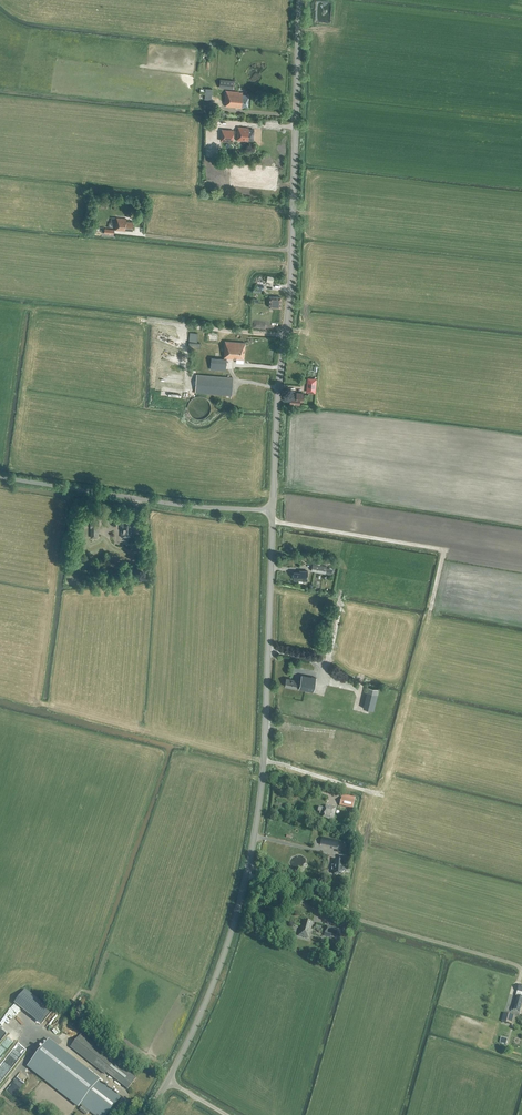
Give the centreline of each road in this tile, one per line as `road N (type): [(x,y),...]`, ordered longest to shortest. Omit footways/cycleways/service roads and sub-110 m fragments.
road 1 (unclassified): [(273,512),(300,0)]
road 2 (unclassified): [(248,870),(267,723),(273,512)]
road 3 (unclassified): [(515,966),(365,923),(248,870)]
road 4 (unclassified): [(273,512),(0,479)]
road 5 (unclassified): [(169,1081),(222,963),(248,870)]
road 6 (track): [(292,250),(144,235)]

